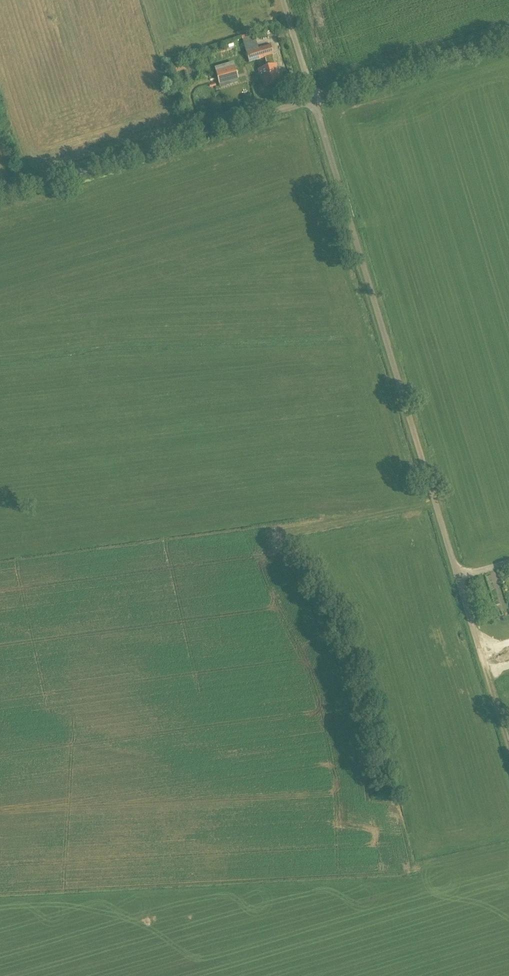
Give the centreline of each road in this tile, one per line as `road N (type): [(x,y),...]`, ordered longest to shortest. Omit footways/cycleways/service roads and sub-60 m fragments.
road 1 (unclassified): [(508,748),(312,97)]
road 2 (unclassified): [(0,196),(312,97)]
road 3 (unclassified): [(312,97),(508,38)]

